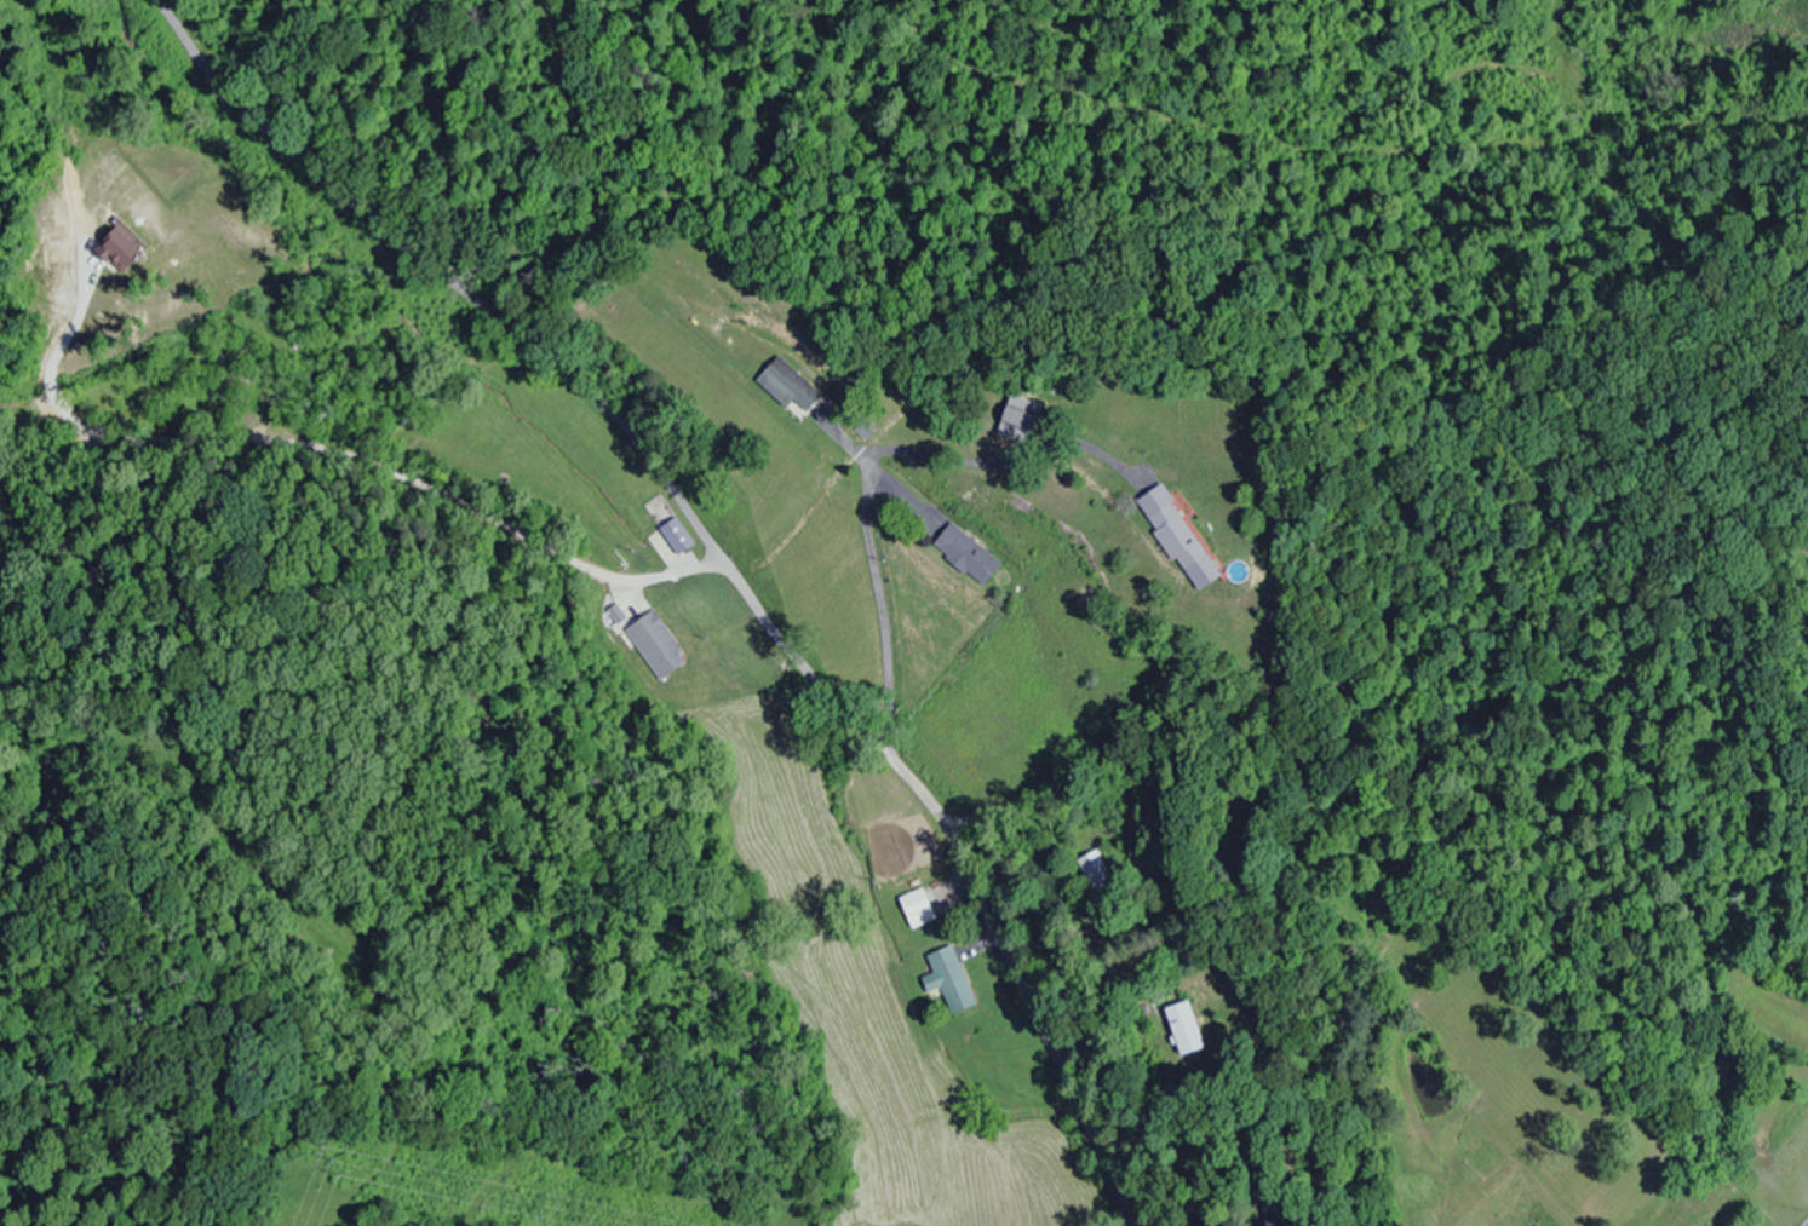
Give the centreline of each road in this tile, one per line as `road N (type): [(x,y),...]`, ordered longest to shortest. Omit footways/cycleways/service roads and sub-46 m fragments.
road 1 (residential): [(158,0),(226,92),(276,140),(602,404),(793,654),(924,796),(1119,1187)]
road 2 (residential): [(561,367),(504,241),(444,0)]

